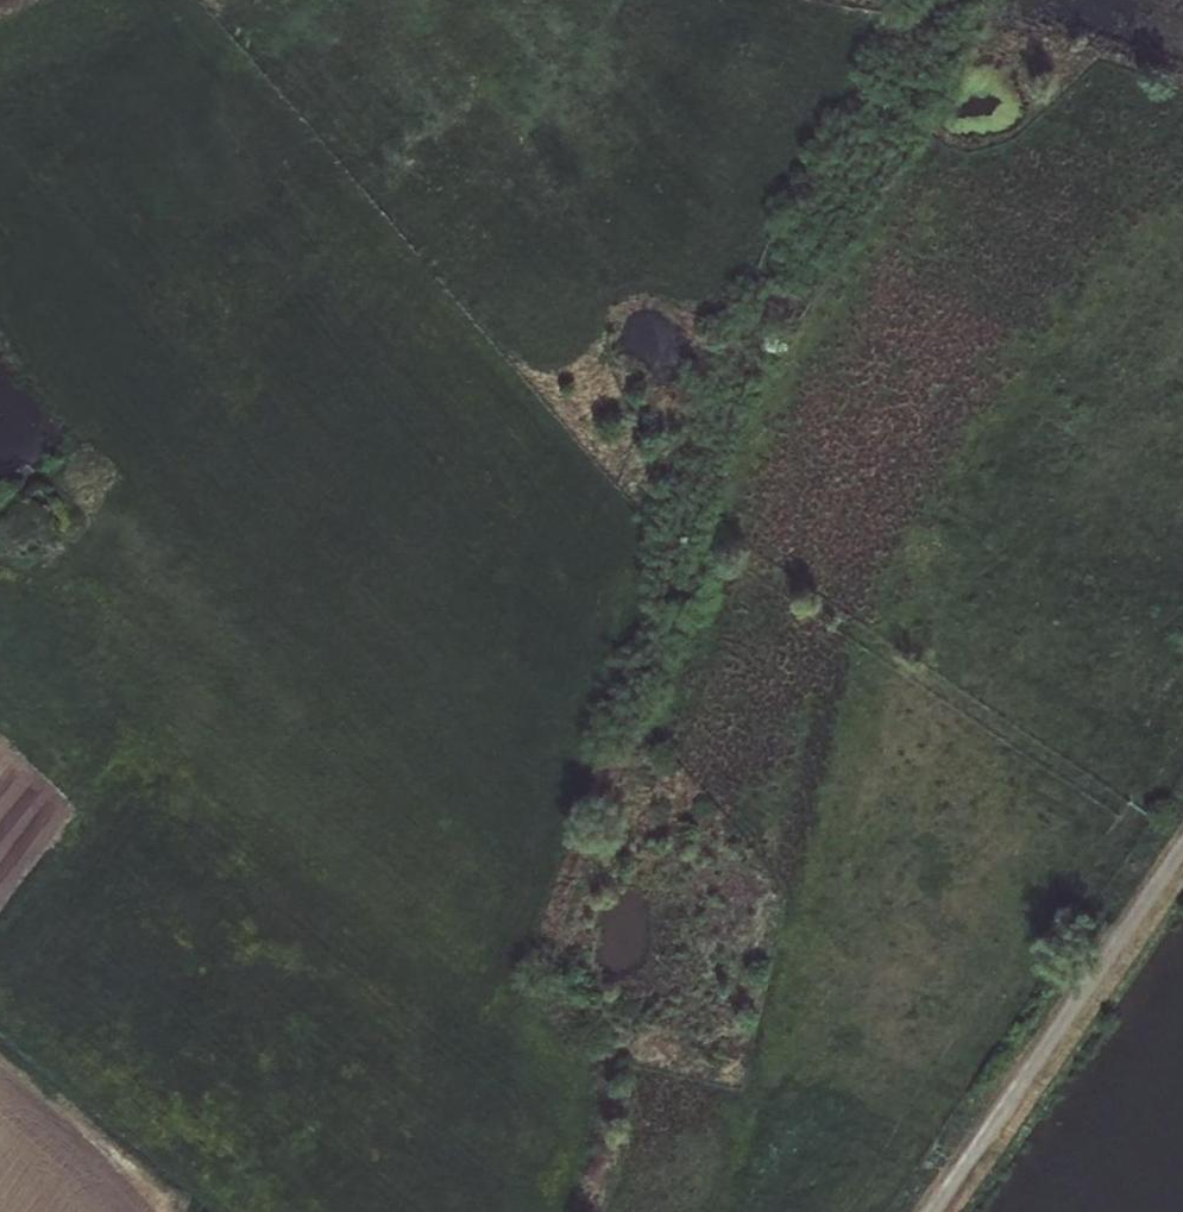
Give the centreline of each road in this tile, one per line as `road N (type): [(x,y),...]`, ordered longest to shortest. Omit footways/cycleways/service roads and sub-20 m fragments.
road 1 (track): [(198,1211),(0,1052)]

